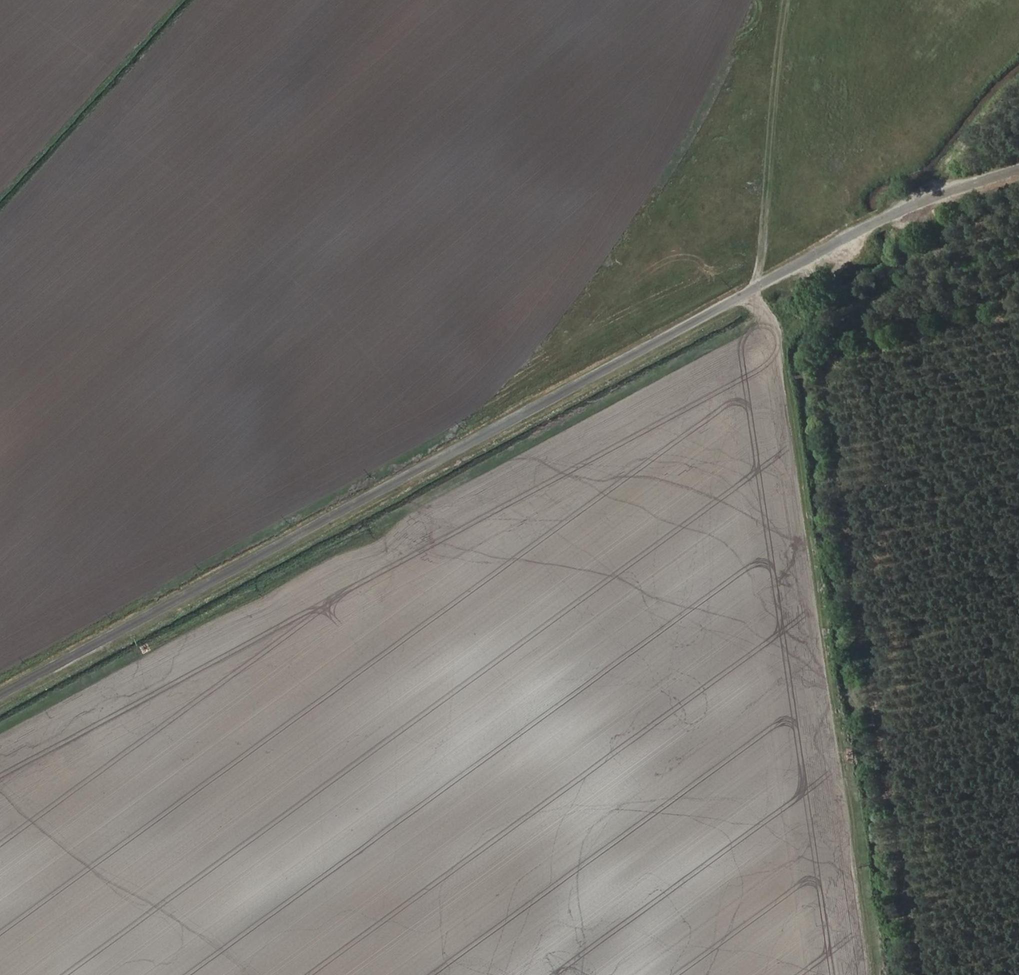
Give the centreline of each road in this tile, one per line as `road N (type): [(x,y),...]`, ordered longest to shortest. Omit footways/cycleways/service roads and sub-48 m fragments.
road 1 (unclassified): [(0,697),(871,226),(1018,171)]

